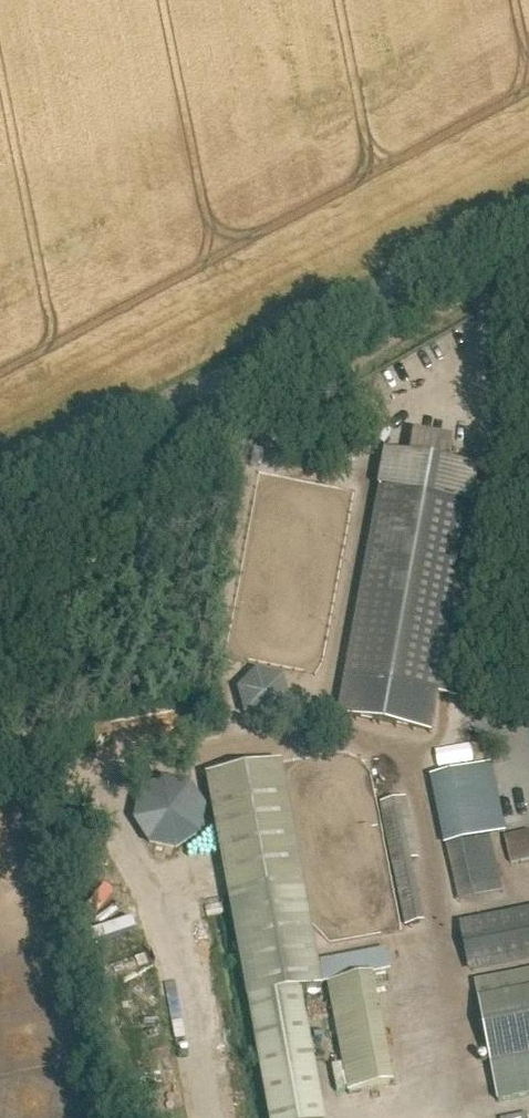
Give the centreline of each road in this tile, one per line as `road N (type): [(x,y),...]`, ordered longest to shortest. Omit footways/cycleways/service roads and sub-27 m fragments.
road 1 (track): [(0,679),(181,451),(229,367)]
road 2 (track): [(229,367),(468,239)]
road 3 (track): [(0,481),(229,367)]

